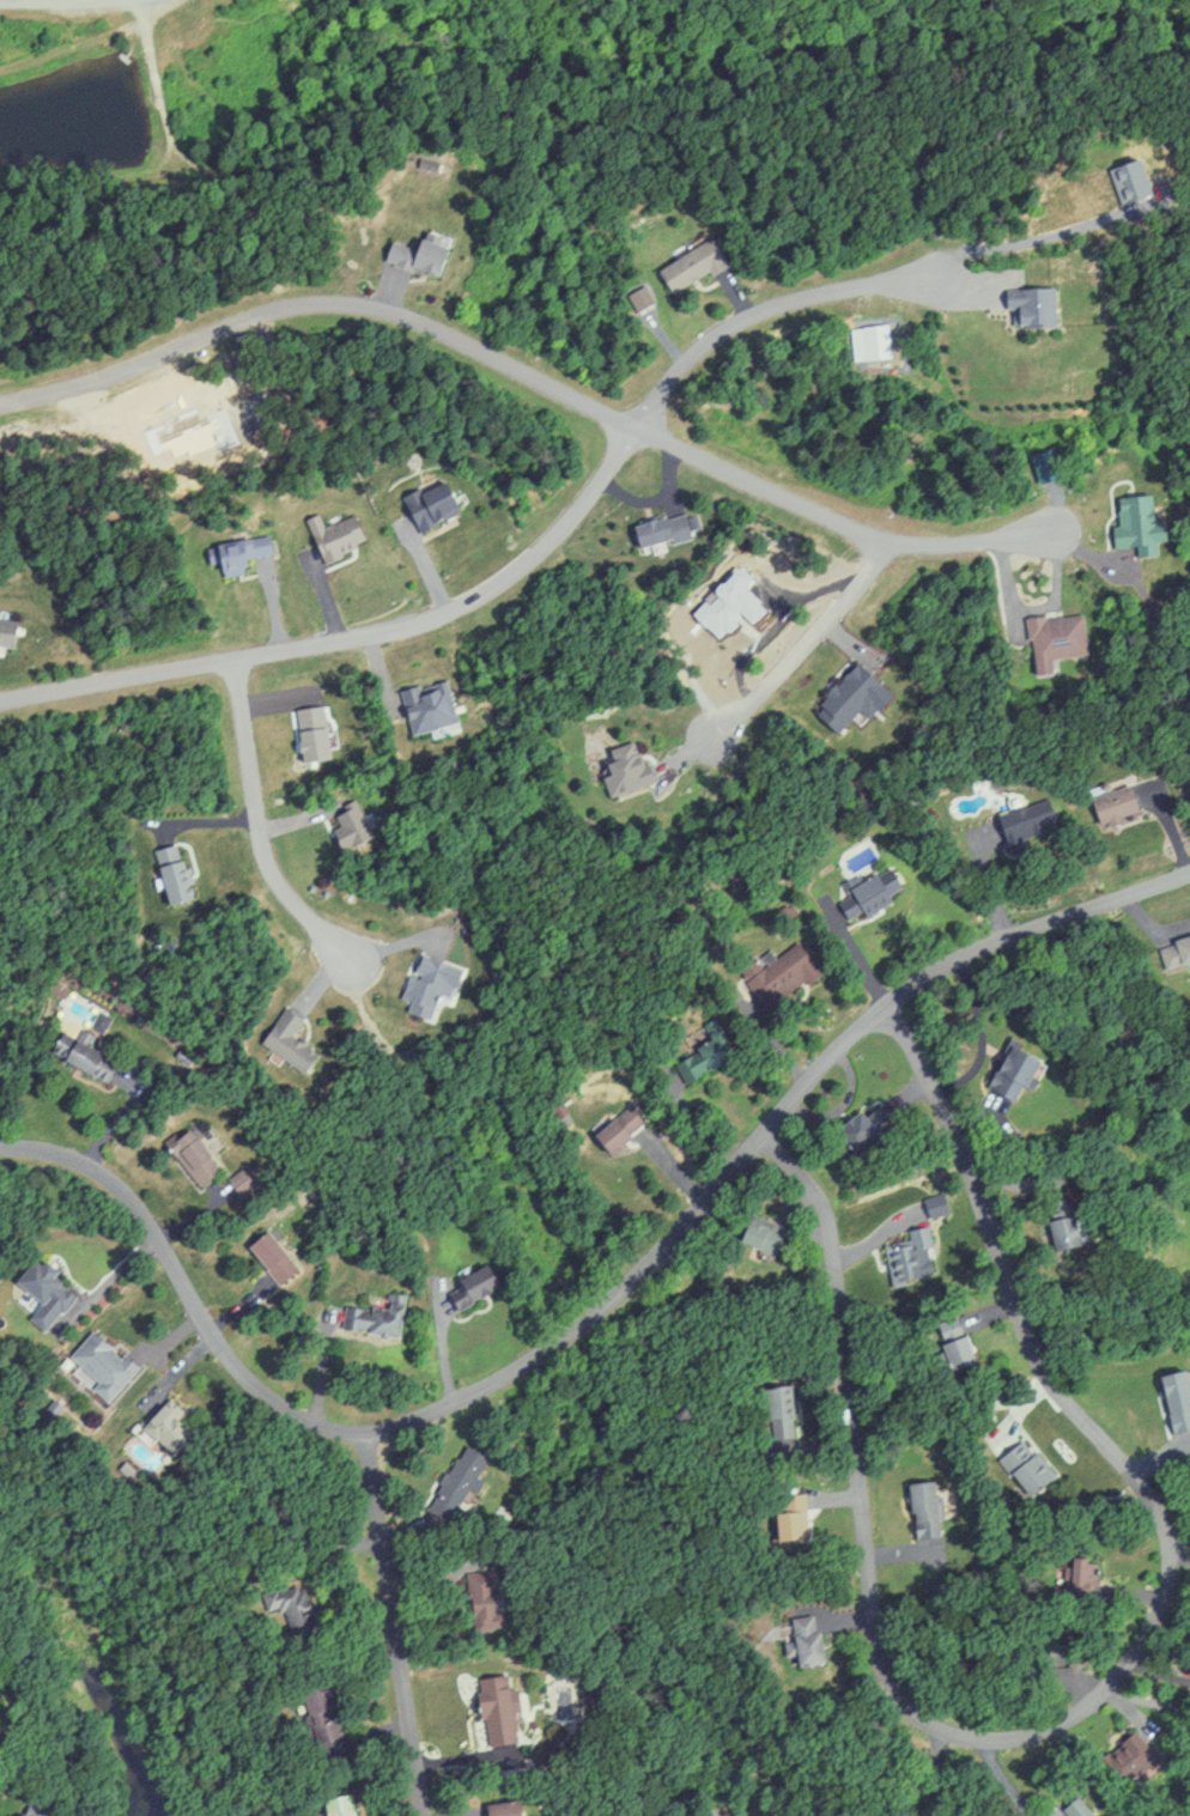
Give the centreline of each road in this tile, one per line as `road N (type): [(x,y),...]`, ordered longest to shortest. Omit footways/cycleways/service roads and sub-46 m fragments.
road 1 (residential): [(881,1004),(966,1161),(1028,1347),(1052,1387),(1149,1492),(1167,1542),(1158,1629),(1127,1672),(1074,1720),(988,1742),(915,1717),(892,1683),(874,1632),(831,1228),(806,1182),(760,1138)]
road 2 (residential): [(0,1148),(90,1164),(115,1185),(138,1207),(214,1346),(271,1402),(339,1429),(408,1423),(509,1377),(600,1308),(881,1004),(960,956),(1189,872)]
road 3 (residential): [(0,702),(454,612),(529,561),(566,524),(702,342),(796,300),(851,287),(939,284)]
road 4 (residential): [(0,405),(104,376),(279,308),(372,304),(419,317),(635,427),(881,537)]
road 5 (residential): [(363,1431),(422,1815)]
road 6 (residential): [(235,658),(263,857),(278,886),(352,966)]
road 7 (residential): [(708,736),(767,688),(848,602),(881,537)]
road 8 (residential): [(881,537),(991,543),(1057,532)]

